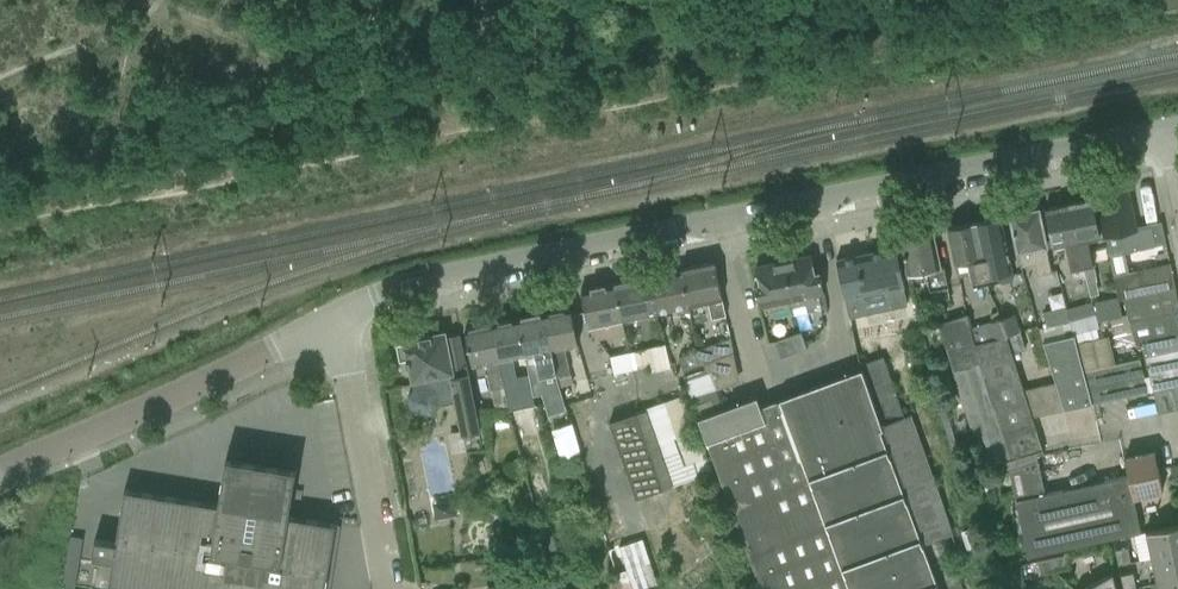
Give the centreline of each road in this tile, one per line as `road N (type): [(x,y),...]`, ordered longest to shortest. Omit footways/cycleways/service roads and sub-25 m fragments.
road 1 (residential): [(344,317),(487,274),(1168,134)]
road 2 (unclassified): [(0,472),(120,426),(344,317)]
road 3 (residential): [(384,588),(344,317)]

